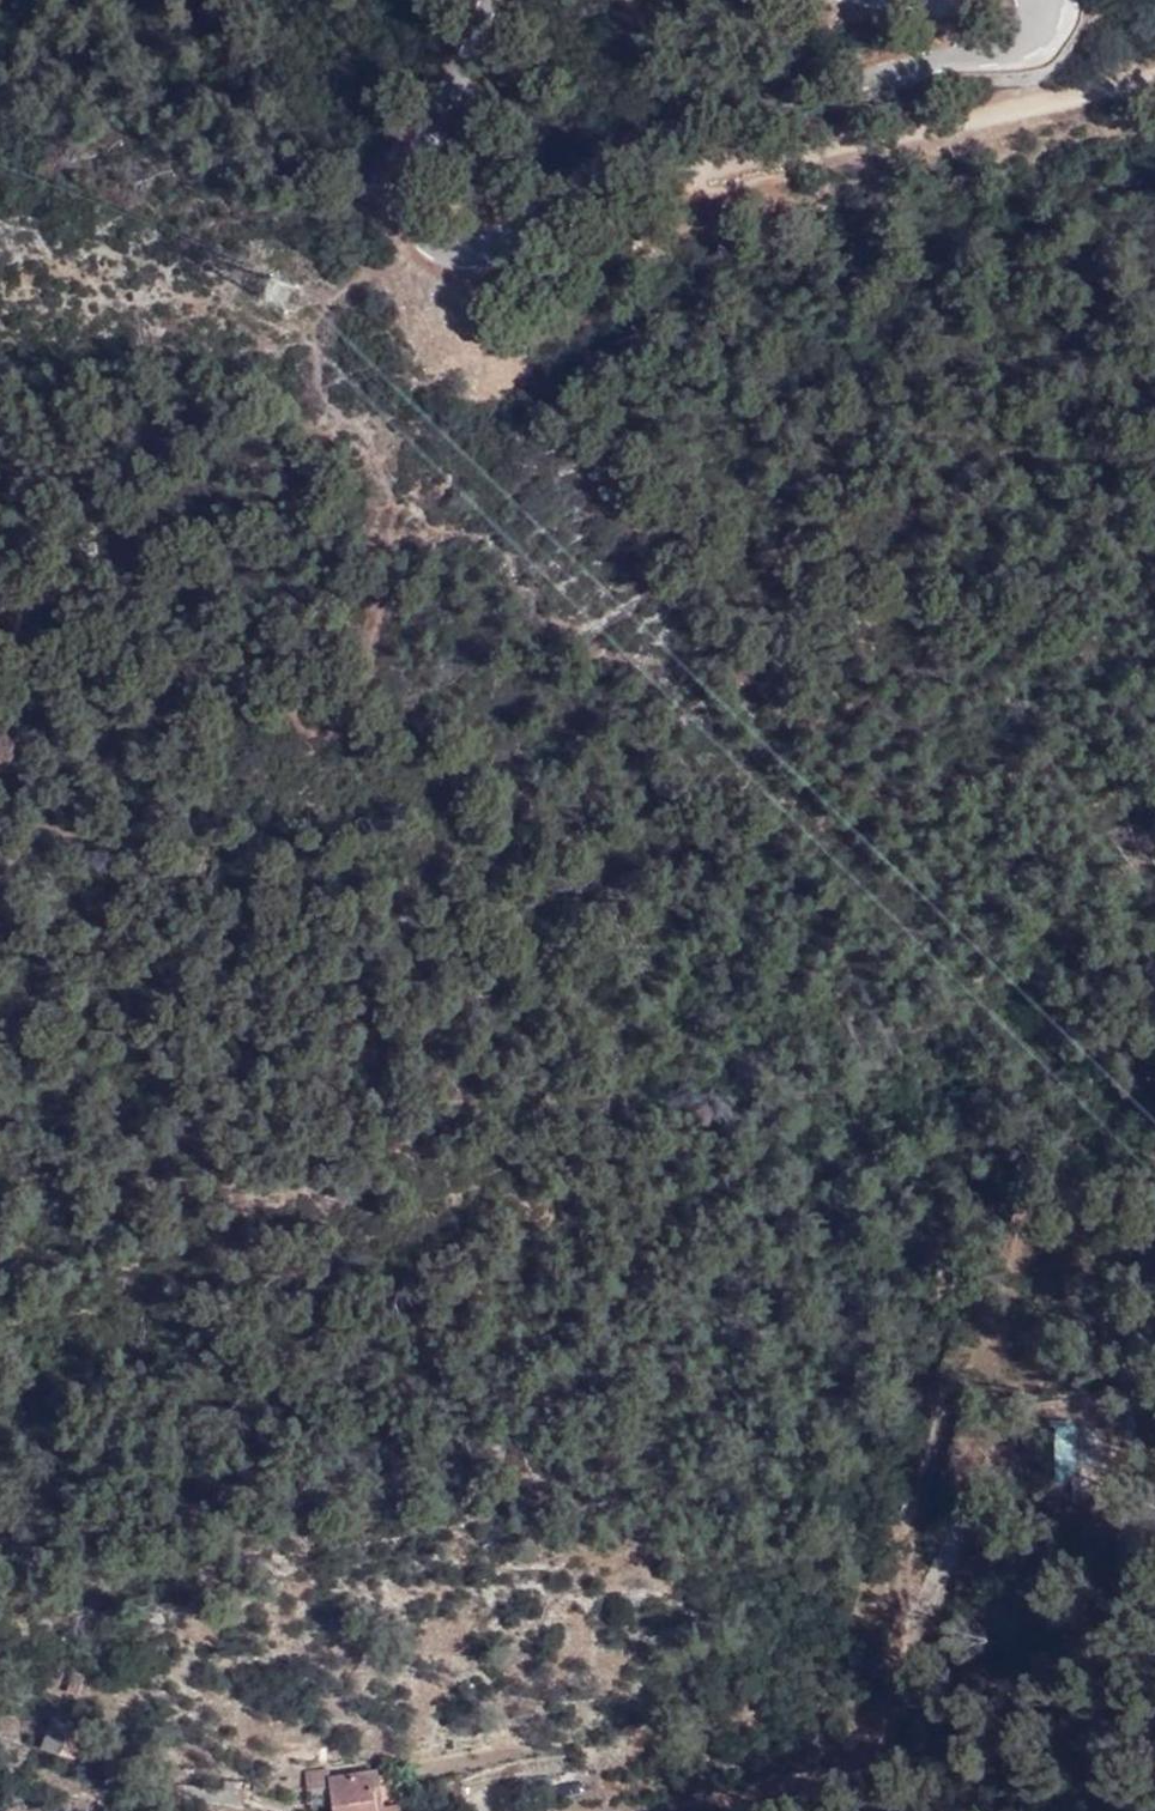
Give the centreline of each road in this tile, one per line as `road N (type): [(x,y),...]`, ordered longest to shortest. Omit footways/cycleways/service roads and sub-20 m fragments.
road 1 (unclassified): [(466,0),(408,190),(425,242),(450,262),(476,254),(583,183),(697,133),(841,87),(1021,55),(1040,39),(1049,0)]
road 2 (track): [(697,133),(705,172),(781,175),(1154,78)]

